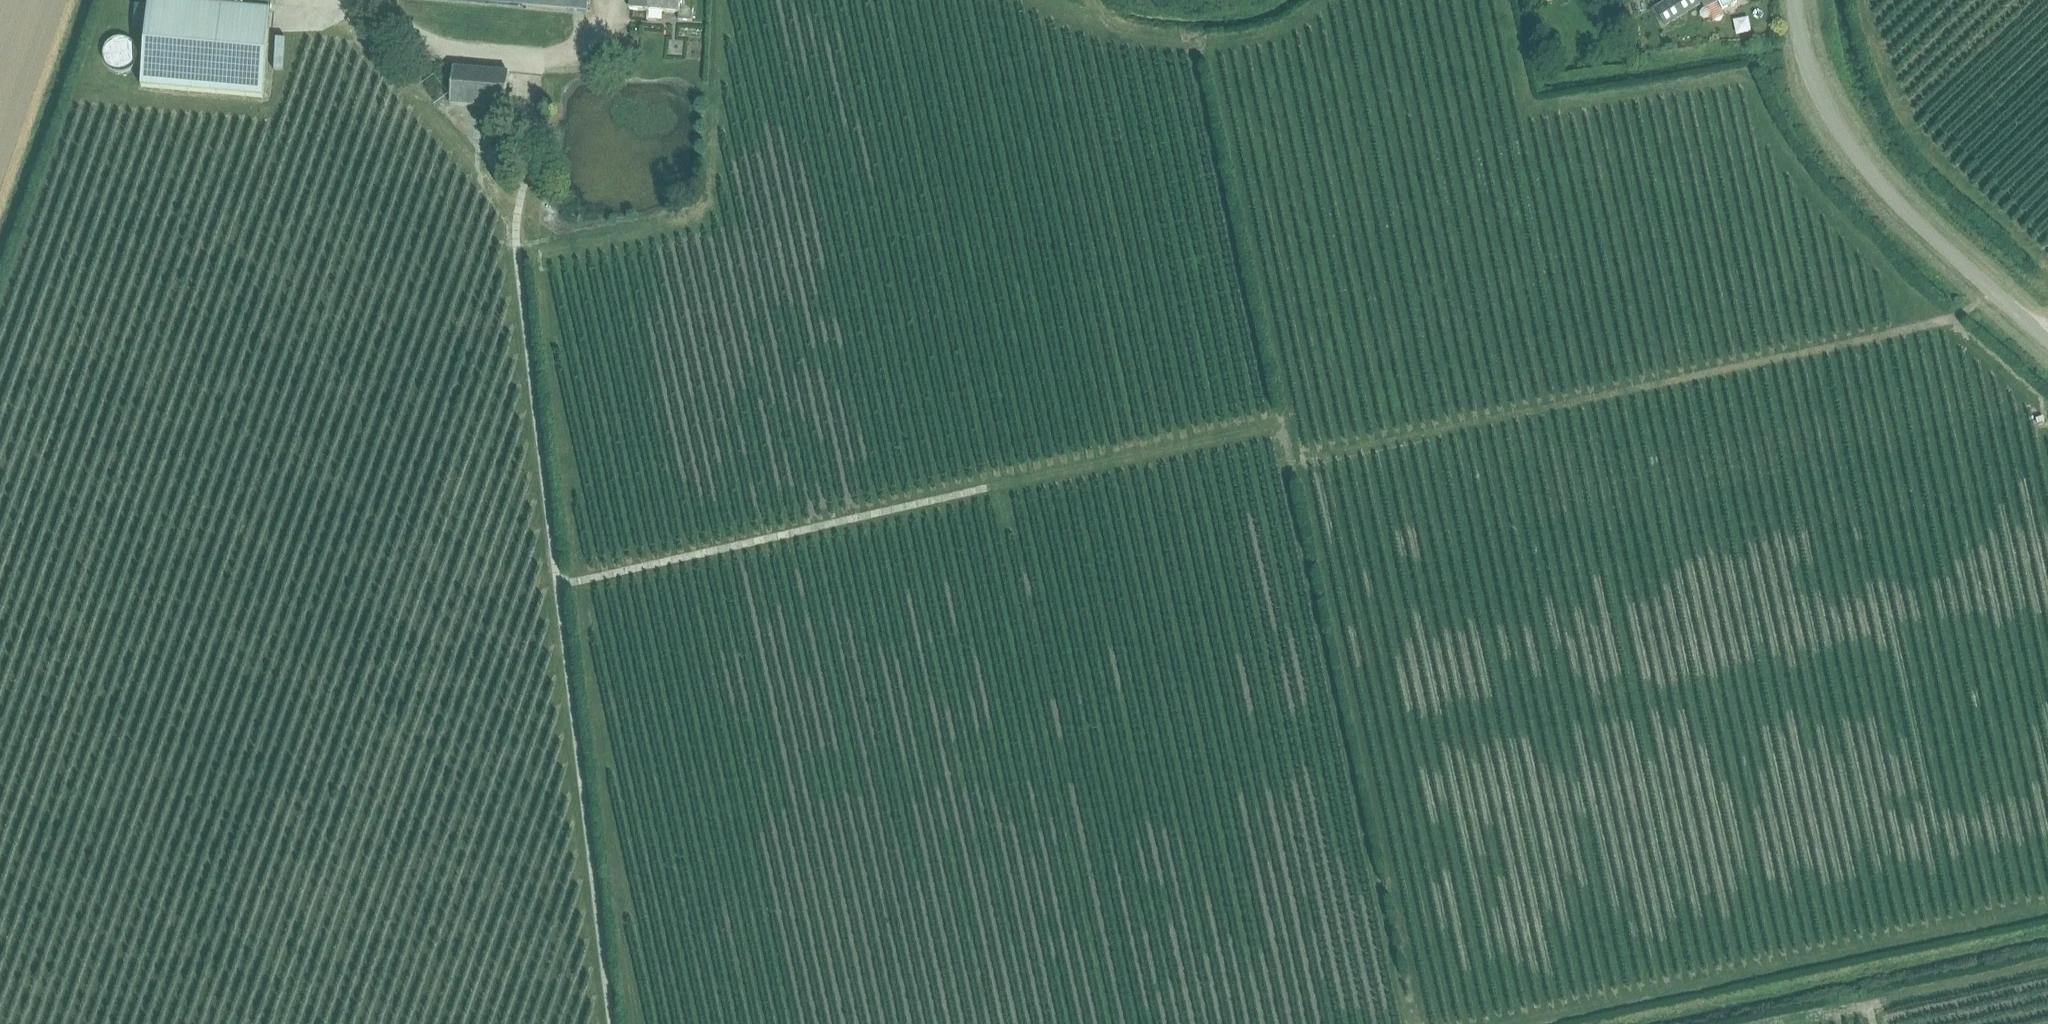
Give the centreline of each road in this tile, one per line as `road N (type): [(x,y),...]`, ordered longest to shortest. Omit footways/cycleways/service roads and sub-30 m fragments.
road 1 (unclassified): [(2047,342),(1866,170),(1812,94),(1792,0)]

